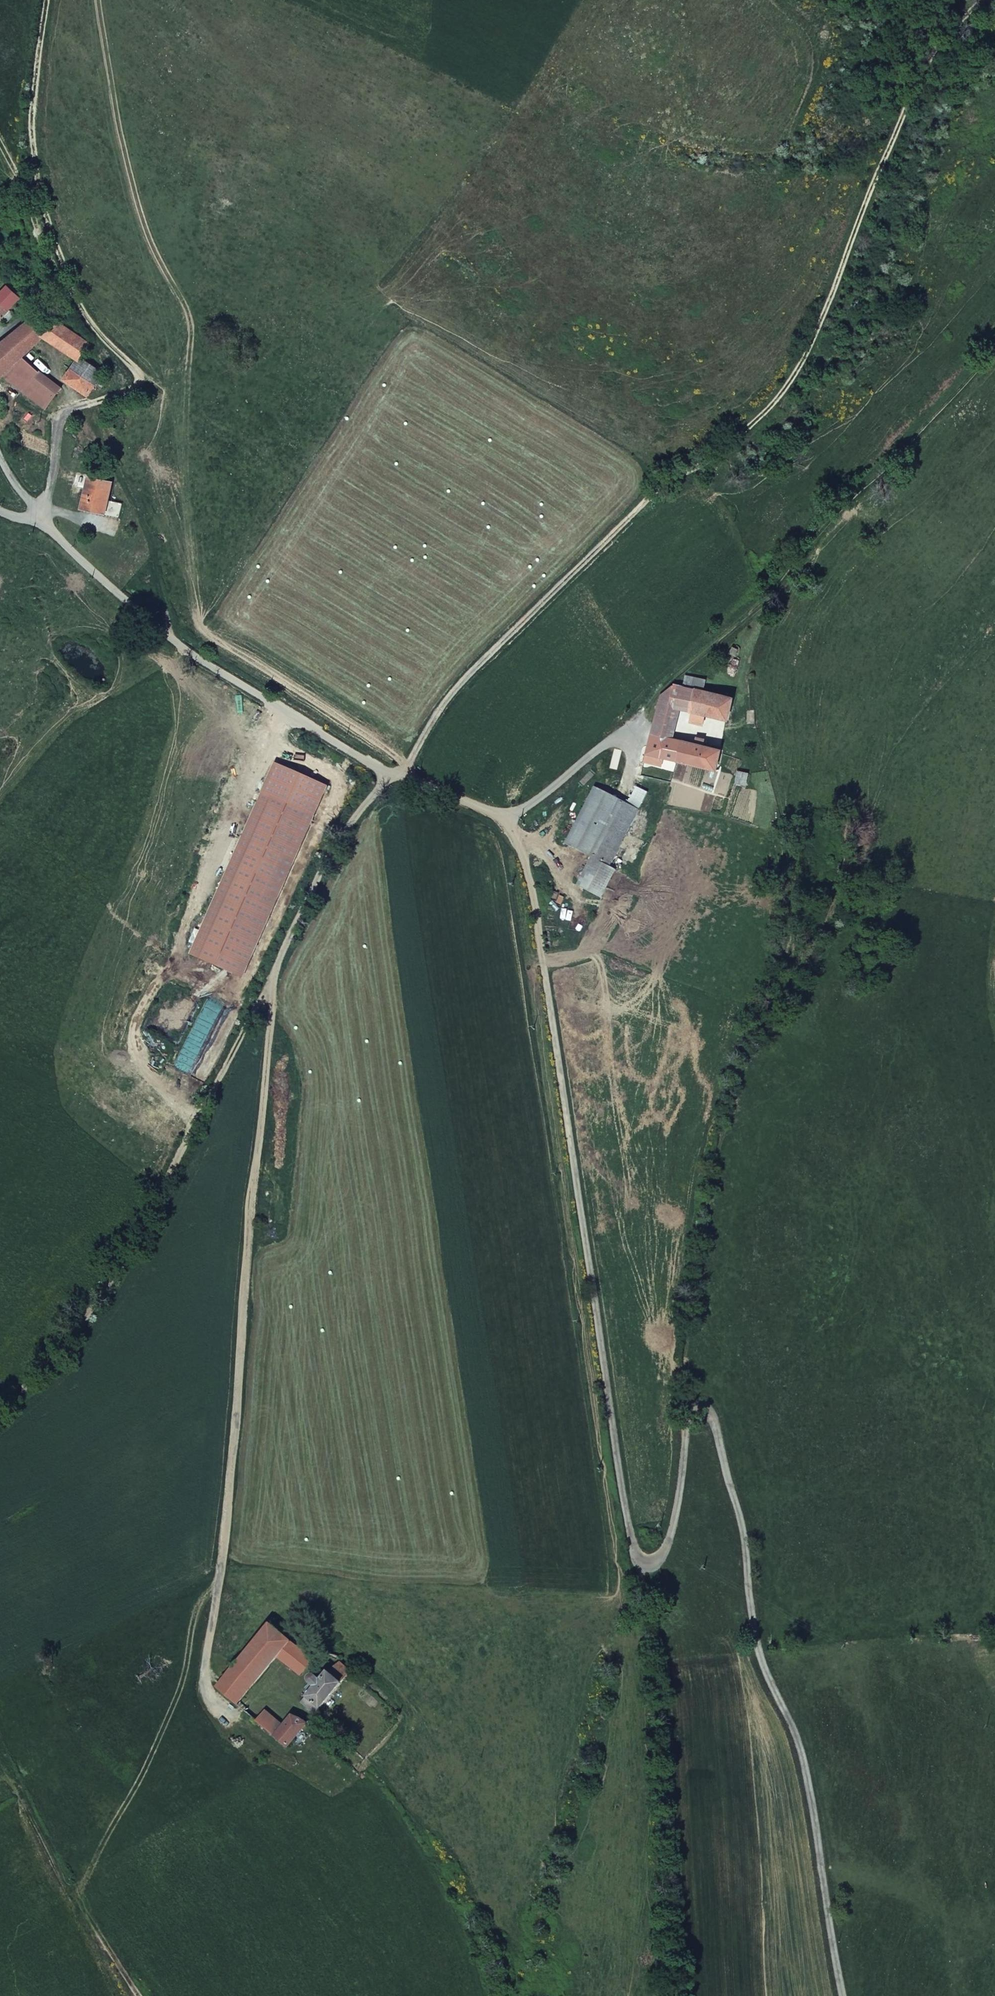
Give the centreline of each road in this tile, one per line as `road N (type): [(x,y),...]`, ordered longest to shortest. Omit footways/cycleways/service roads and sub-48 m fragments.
road 1 (track): [(841,1995),(803,1752),(759,1656),(742,1523),(709,1411),(692,1406),(687,1419),(674,1517),(652,1572),(639,1575),(633,1557),(529,881),(490,804)]
road 2 (track): [(980,0),(882,141),(822,315),(795,366),(509,617),(459,669),(389,770)]
road 3 (track): [(221,1716),(206,1695),(208,1650),(271,971),(325,858),(389,770)]
road 4 (residential): [(733,614),(572,772),(537,798),(490,804),(389,770),(187,650),(0,486)]
road 5 (track): [(33,0),(14,119),(19,198),(71,311),(132,365),(138,387),(71,399),(51,421),(35,510)]
road 6 (track): [(845,877),(741,1077),(717,1174),(693,1336),(692,1406)]
road 7 (track): [(0,1404),(84,1325),(146,1224),(271,971)]
road 8 (track): [(677,1995),(662,1676),(639,1575)]
road 9 (track): [(733,614),(994,347)]
road 10 (track): [(138,1995),(63,1880),(22,1796)]
road 11 (track): [(19,198),(25,284),(0,323)]

